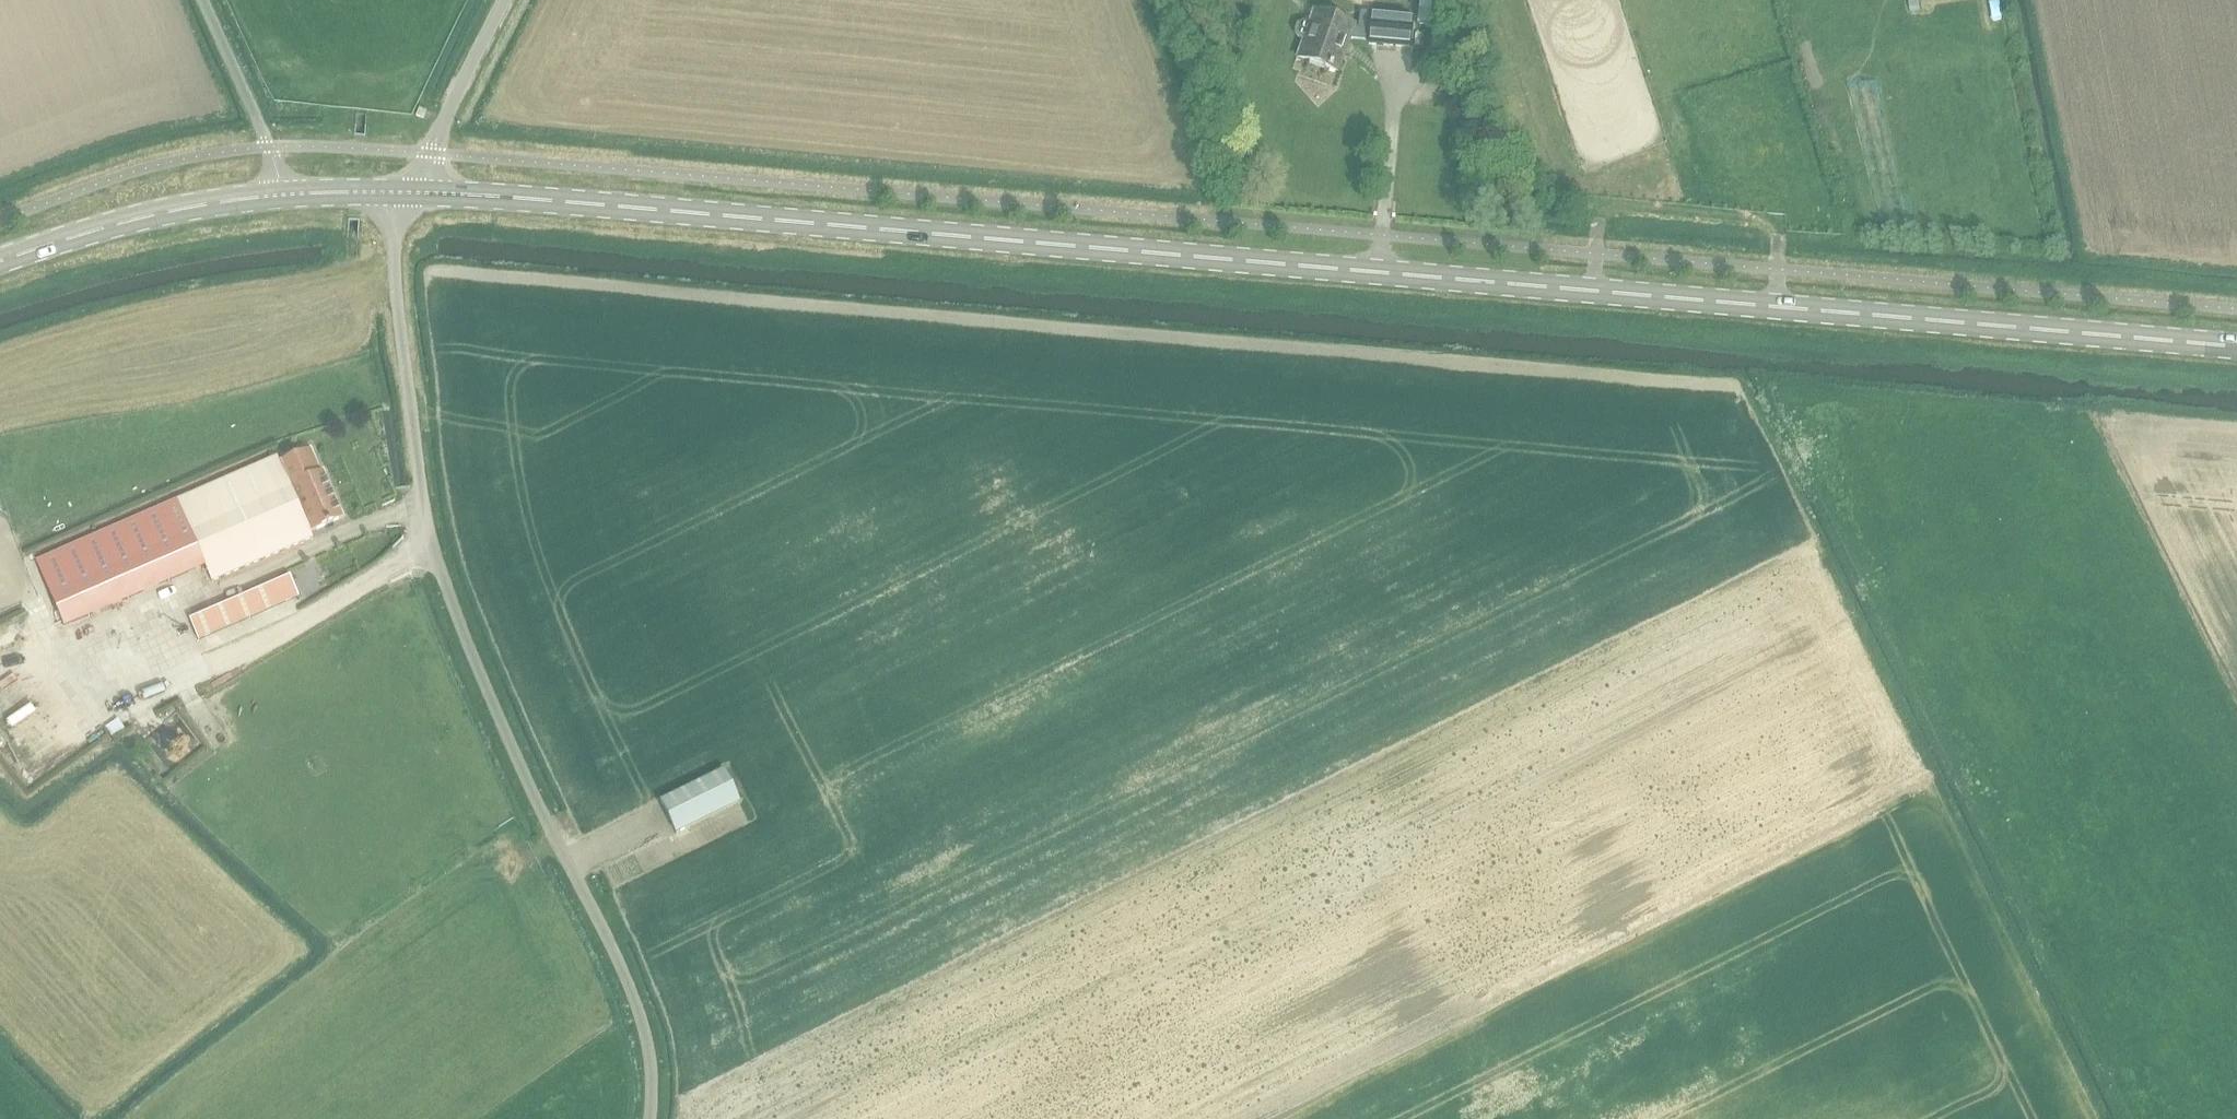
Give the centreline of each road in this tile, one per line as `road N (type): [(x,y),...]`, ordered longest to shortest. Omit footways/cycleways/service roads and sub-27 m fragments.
road 1 (secondary): [(2236,350),(418,195)]
road 2 (unclassified): [(650,1118),(648,1038),(530,783),(429,528),(398,279),(418,195)]
road 3 (secondary): [(0,269),(129,225),(284,198)]
road 4 (unclassified): [(418,195),(507,0)]
road 5 (unclassified): [(284,198),(207,0)]
road 6 (track): [(1599,229),(1604,213),(1632,209),(1750,219),(1774,230),(1779,245)]
road 7 (secondary): [(284,198),(418,195)]

